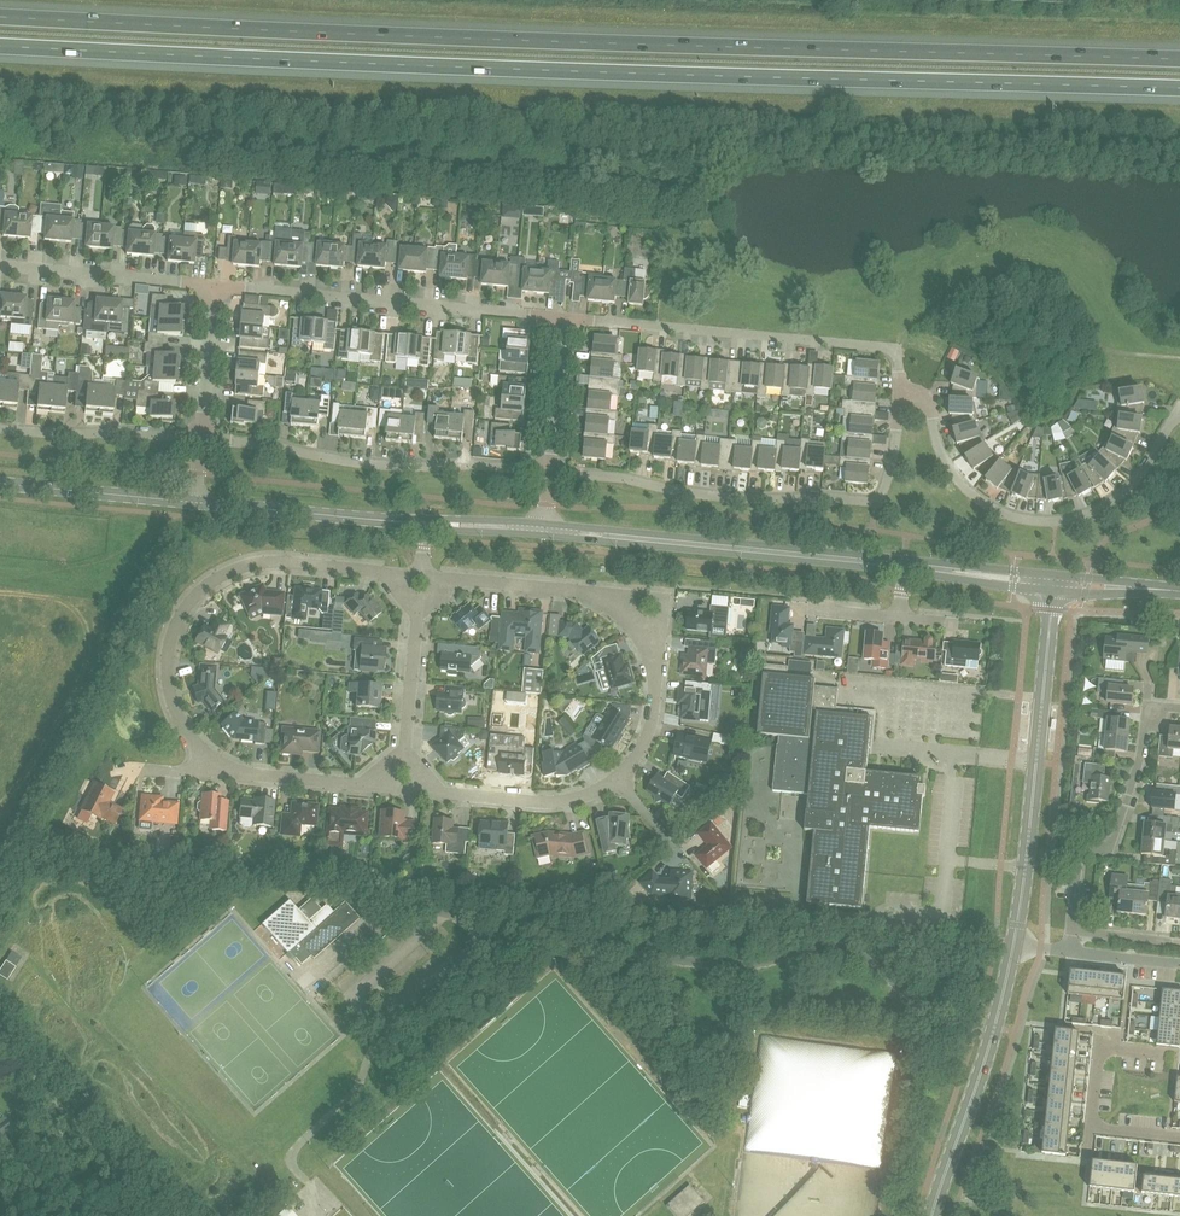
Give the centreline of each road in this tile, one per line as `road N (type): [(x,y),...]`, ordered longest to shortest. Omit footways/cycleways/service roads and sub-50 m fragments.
road 1 (motorway): [(0,47),(1179,92)]
road 2 (motorway): [(1179,61),(0,19)]
road 3 (residential): [(900,399),(878,502),(709,496),(550,470)]
road 4 (residential): [(229,773),(186,726),(172,689),(175,628),(197,595),(258,565),(399,574)]
road 5 (residential): [(1179,413),(1121,495),(1084,514),(1044,520),(977,497),(947,461),(926,401),(900,399)]
road 6 (residential): [(900,399),(898,350),(566,319)]
road 7 (residential): [(445,578),(587,594),(634,625),(655,662),(654,720),(618,780)]
road 8 (tertiary): [(1014,945),(1054,583)]
road 9 (tertiary): [(906,565),(544,529)]
road 10 (residential): [(550,470),(376,465),(200,439)]
road 11 (residential): [(566,319),(218,287)]
road 12 (residential): [(1074,930),(1079,847),(1111,852),(1141,765),(1148,714),(1179,710)]
road 13 (tertiary): [(932,1215),(1014,945)]
road 14 (residential): [(159,1215),(0,1040)]
road 15 (tertiary): [(424,523),(192,502)]
road 16 (residential): [(1179,1137),(1091,1128),(1099,1049),(1157,1055)]
road 17 (residential): [(218,287),(0,266)]
road 18 (residential): [(200,439),(0,428)]
road 19 (residential): [(618,780),(545,805),(424,792)]
road 20 (tertiary): [(192,502),(0,483)]
road 21 (residential): [(200,439),(218,287)]
road 22 (residential): [(550,470),(566,319)]
road 23 (residential): [(378,787),(229,773)]
road 24 (tertiary): [(1054,583),(906,565)]
road 25 (residential): [(404,757),(418,609)]
road 26 (tertiary): [(1179,592),(1054,583)]
road 27 (tertiary): [(544,529),(424,523)]

